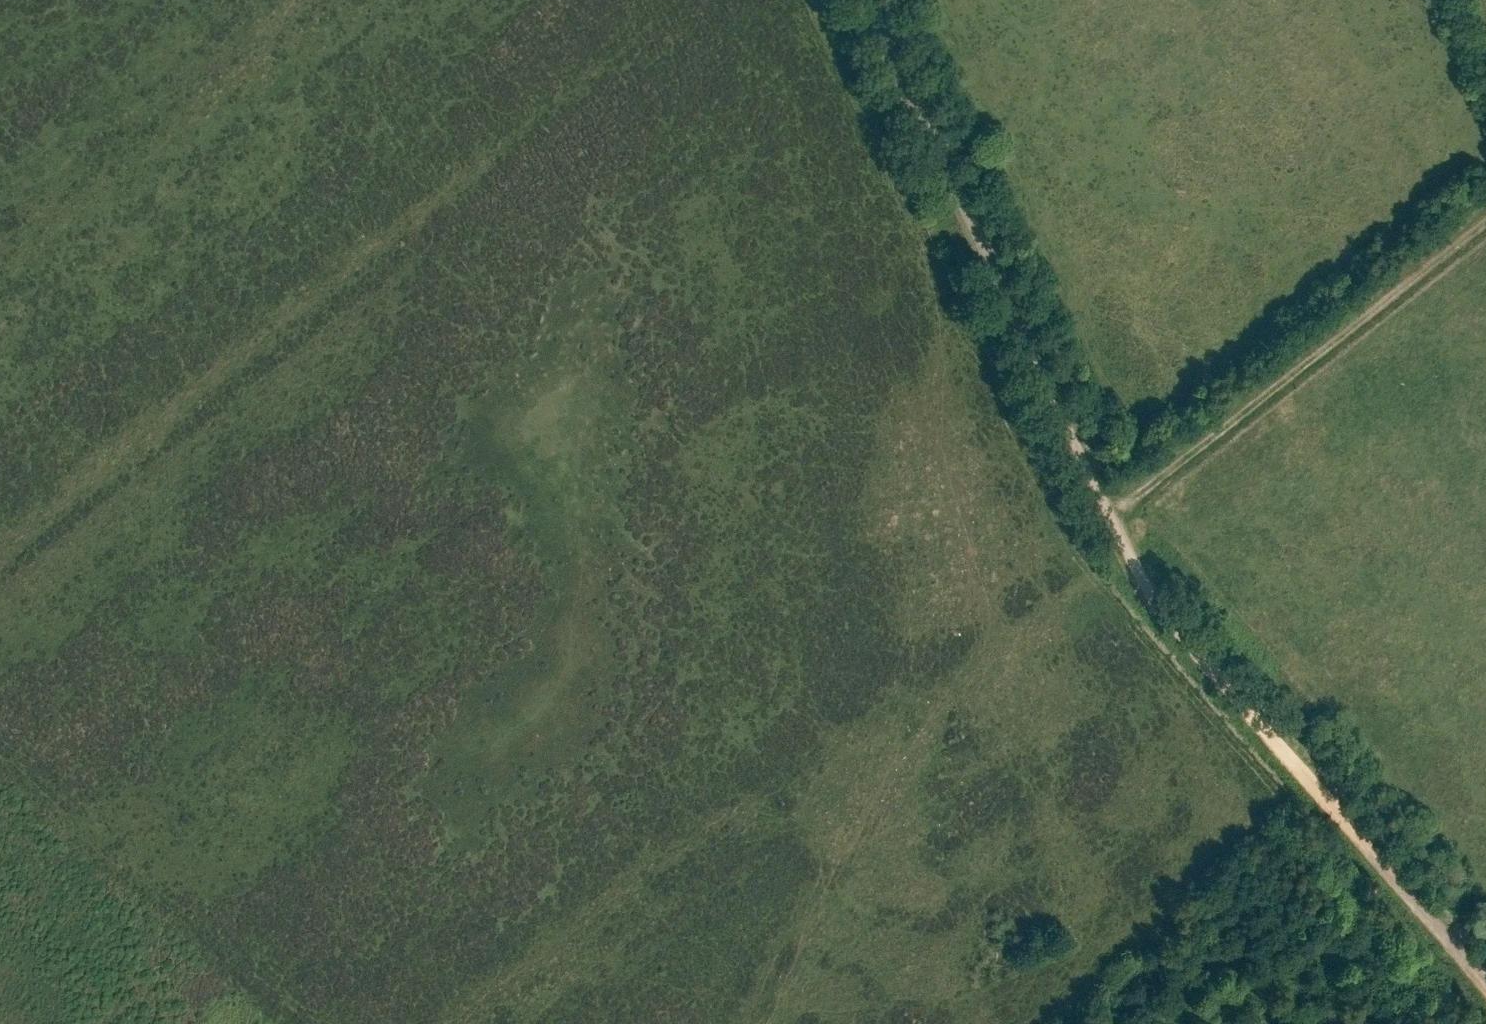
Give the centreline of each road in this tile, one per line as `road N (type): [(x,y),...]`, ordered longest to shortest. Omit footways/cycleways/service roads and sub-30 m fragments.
road 1 (unclassified): [(1149,592),(860,0)]
road 2 (track): [(1485,979),(1183,642),(1149,592)]
road 3 (track): [(1109,517),(1485,222)]

